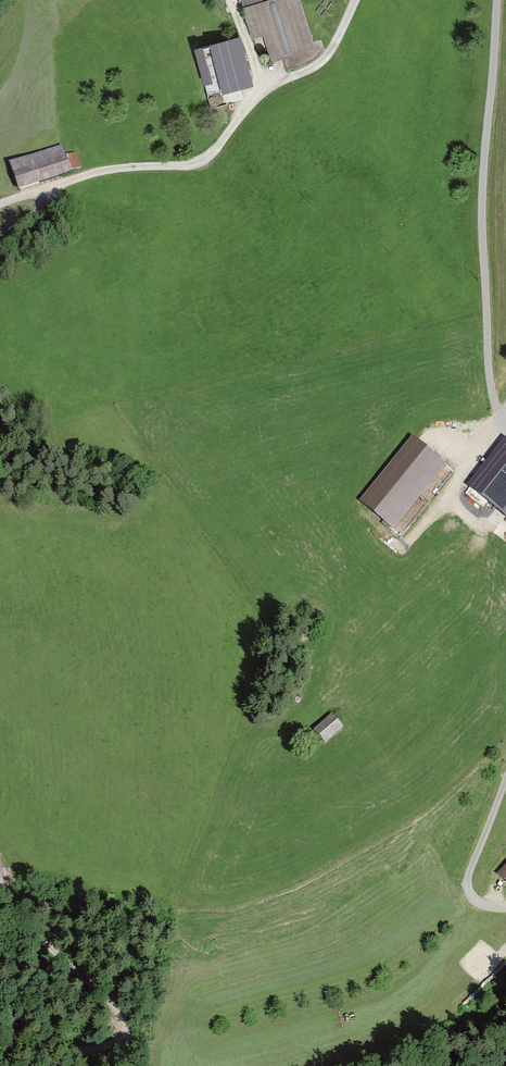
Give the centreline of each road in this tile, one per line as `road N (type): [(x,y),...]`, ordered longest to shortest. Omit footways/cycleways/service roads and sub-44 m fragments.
road 1 (track): [(352,0),(331,49),(309,70),(264,91),(204,161),(104,169),(0,205)]
road 2 (unclassified): [(505,423),(493,395),(485,244),(502,0)]
road 3 (track): [(0,883),(123,1012),(126,1031),(107,1047),(50,1065)]
road 4 (track): [(505,909),(474,899),(469,871),(505,774)]

